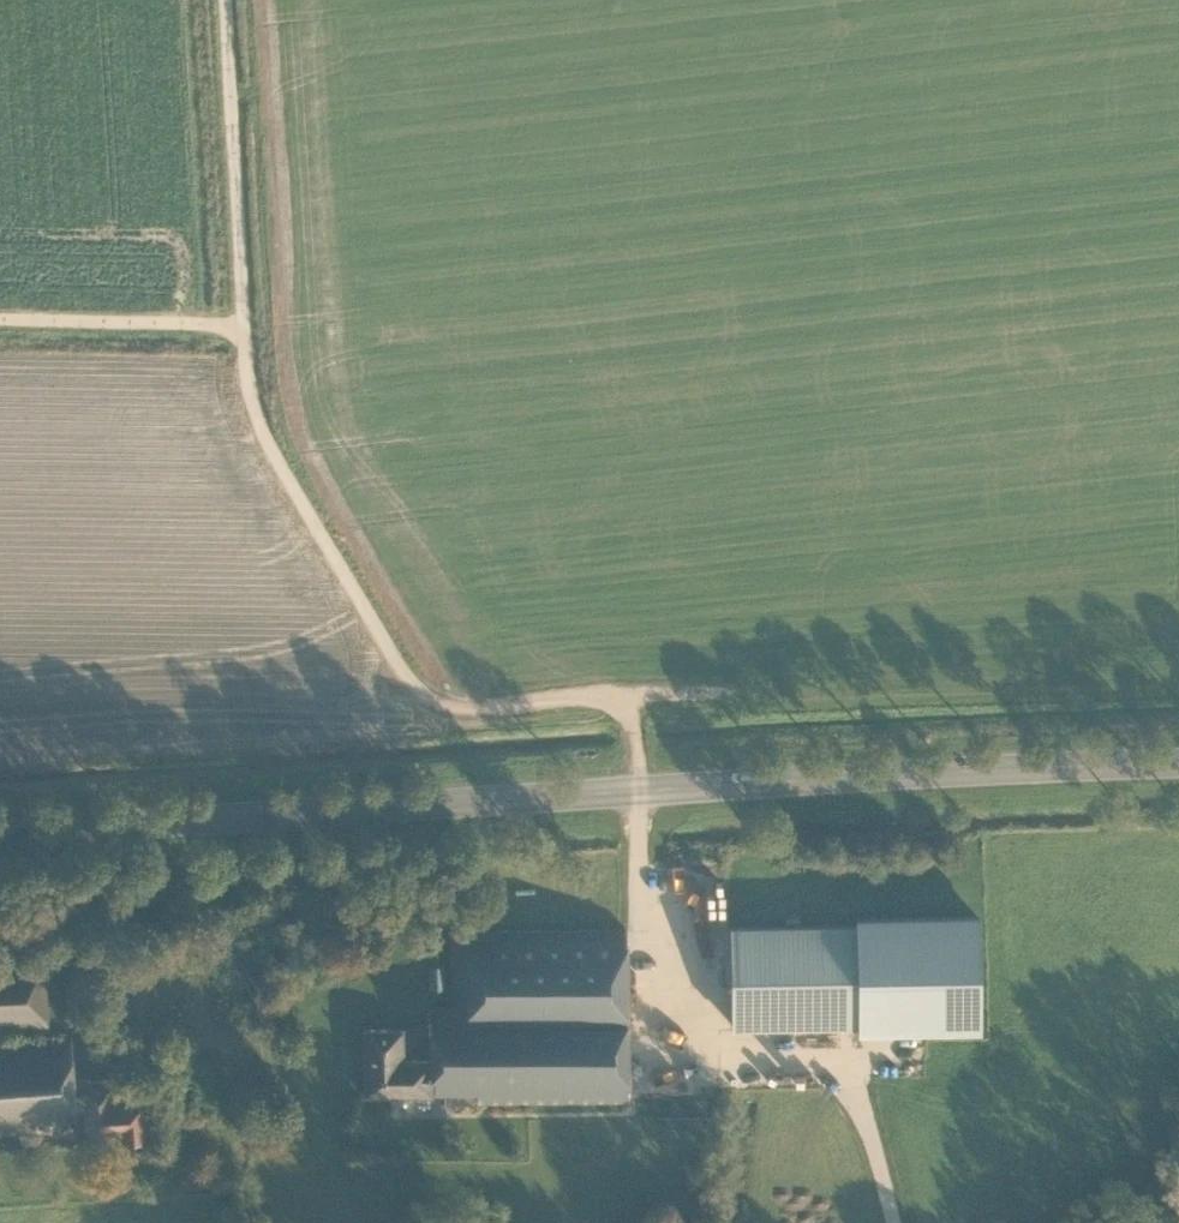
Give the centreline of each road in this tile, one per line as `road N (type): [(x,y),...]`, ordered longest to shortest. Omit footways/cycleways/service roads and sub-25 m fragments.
road 1 (primary): [(0,830),(1178,760)]

